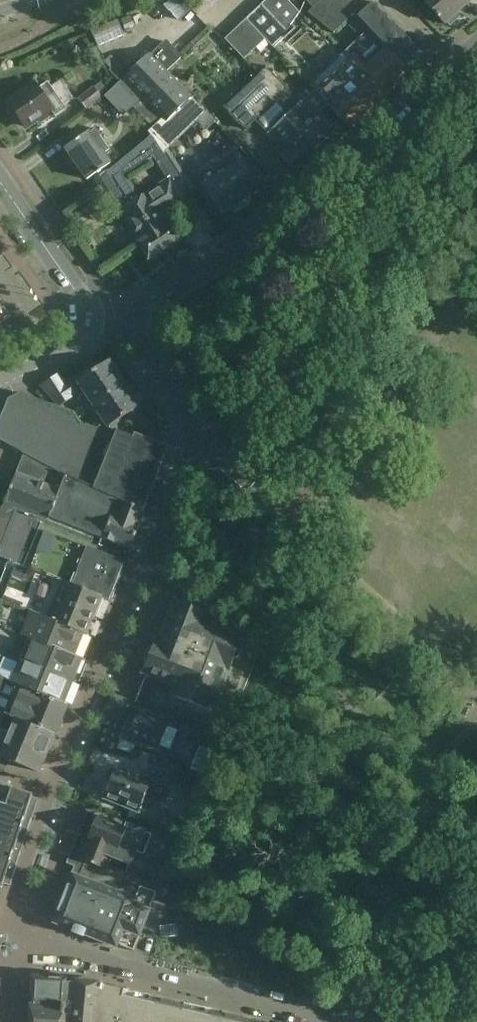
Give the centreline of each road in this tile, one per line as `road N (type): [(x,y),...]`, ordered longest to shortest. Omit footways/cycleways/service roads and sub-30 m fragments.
road 1 (residential): [(132,319),(301,207),(476,45)]
road 2 (residential): [(181,485),(201,438),(132,319)]
road 3 (residential): [(84,317),(74,288),(0,182)]

